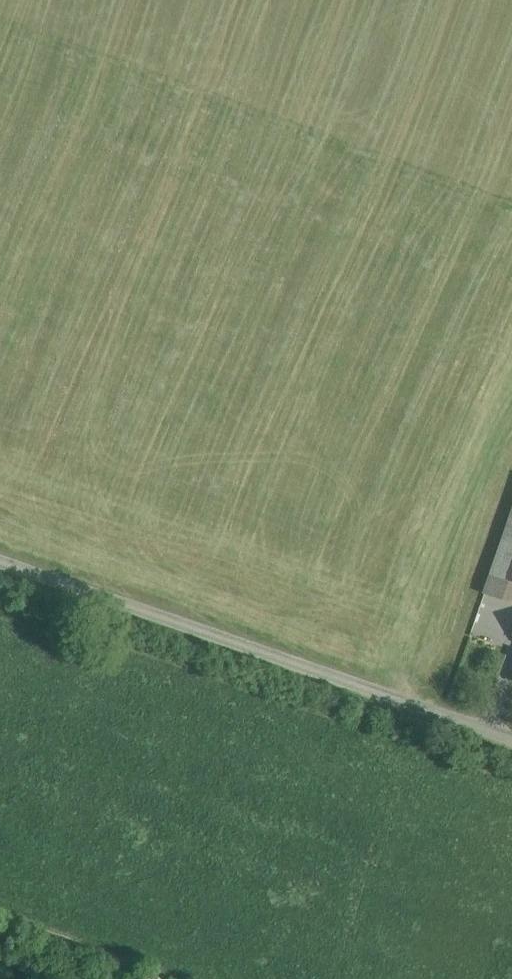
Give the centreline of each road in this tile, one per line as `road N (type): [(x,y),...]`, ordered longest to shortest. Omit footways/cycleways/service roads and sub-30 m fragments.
road 1 (unclassified): [(0,554),(511,732)]

